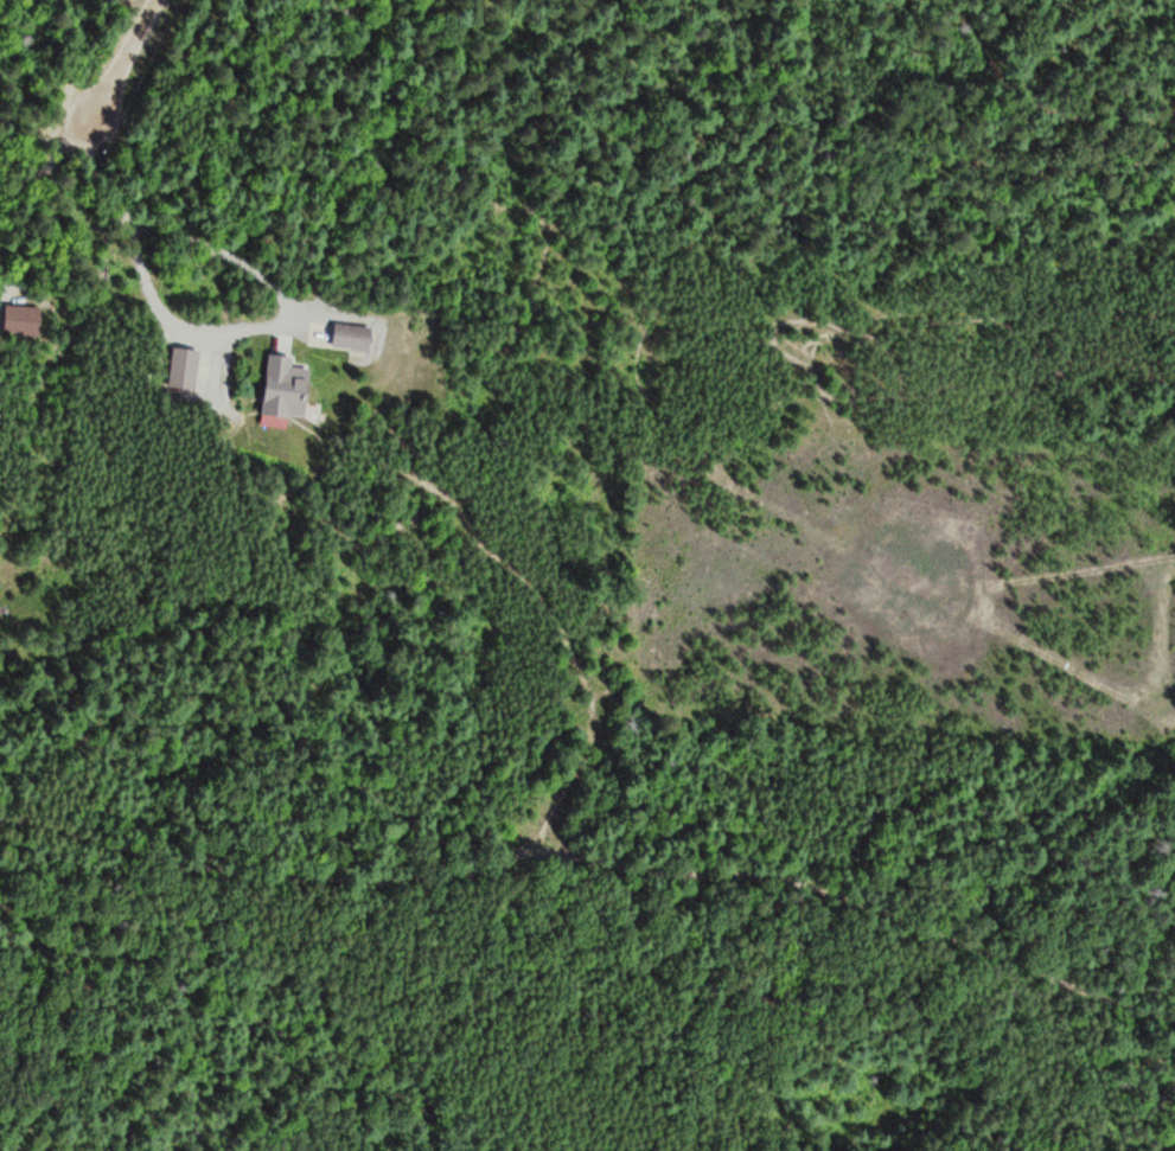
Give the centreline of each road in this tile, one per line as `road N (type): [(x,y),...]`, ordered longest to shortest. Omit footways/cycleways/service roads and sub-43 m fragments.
road 1 (track): [(0,816),(178,859),(294,872),(440,876),(541,844),(649,867),(796,877),(1071,985),(1174,1016)]
road 2 (residential): [(153,0),(94,113),(0,192)]

